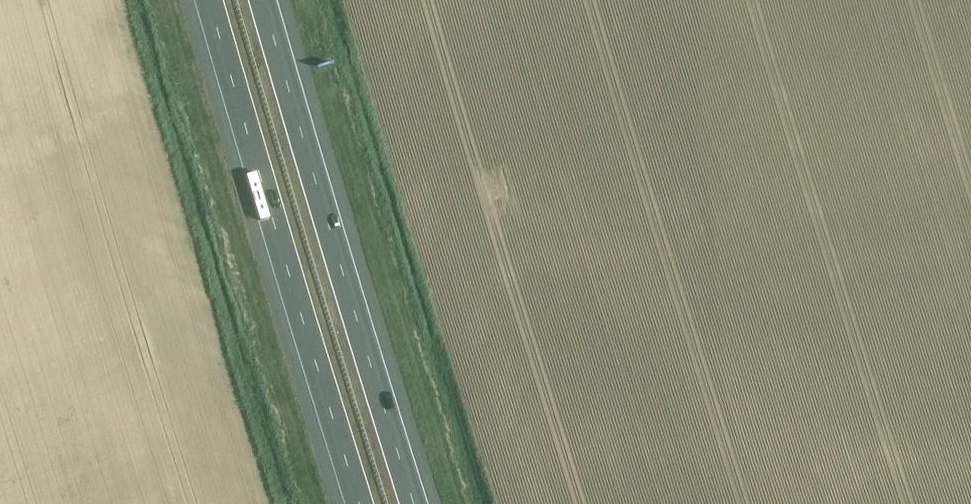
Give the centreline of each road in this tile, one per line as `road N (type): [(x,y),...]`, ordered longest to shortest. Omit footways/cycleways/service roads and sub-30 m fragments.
road 1 (motorway): [(209,0),(361,503)]
road 2 (motorway): [(414,503),(263,0)]

